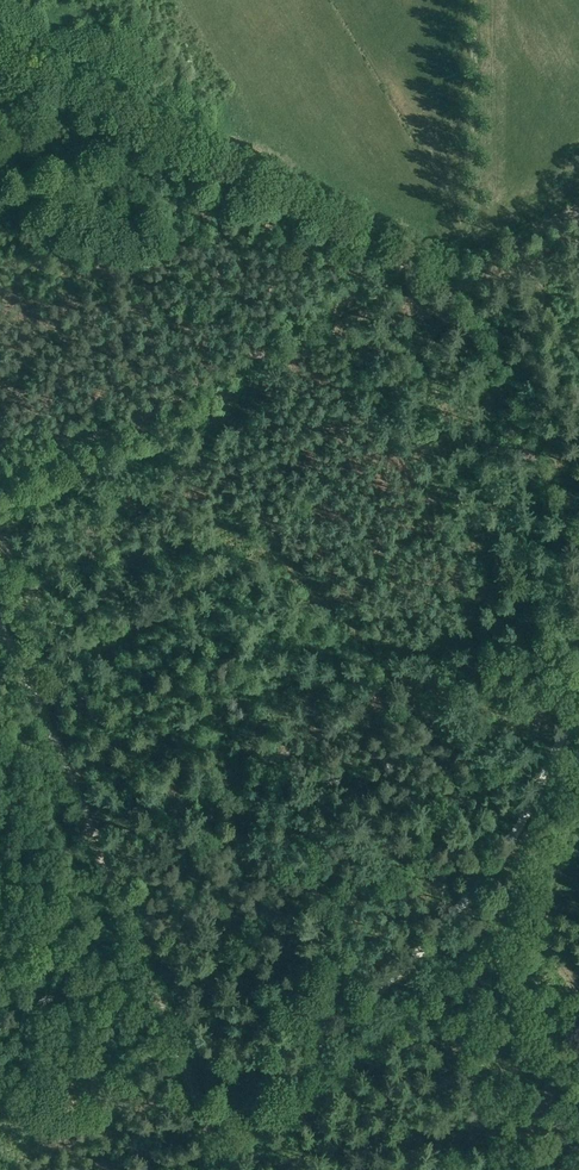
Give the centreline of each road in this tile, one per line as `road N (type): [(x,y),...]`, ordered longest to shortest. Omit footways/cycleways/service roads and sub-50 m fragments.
road 1 (track): [(578,713),(535,804),(453,917),(311,1052),(205,1122)]
road 2 (track): [(205,1122),(89,823),(0,628)]
road 3 (track): [(97,845),(578,611)]
road 4 (track): [(433,262),(0,482)]
road 5 (track): [(578,545),(433,262)]
road 6 (track): [(433,262),(476,235),(474,0)]
road 7 (track): [(517,1169),(527,1160),(405,966)]

